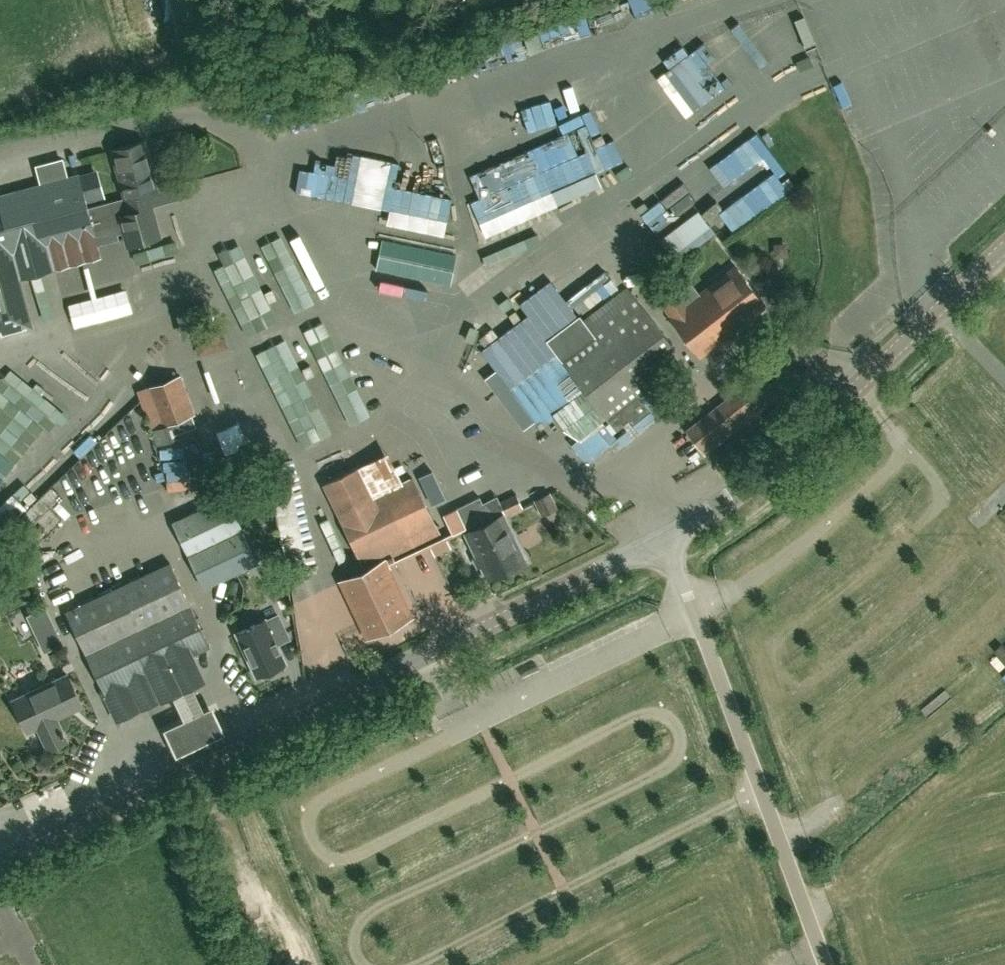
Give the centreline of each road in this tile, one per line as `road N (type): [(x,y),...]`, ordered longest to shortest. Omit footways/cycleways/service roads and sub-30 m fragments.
road 1 (tertiary): [(0,866),(668,536)]
road 2 (unclassified): [(827,964),(668,536)]
road 3 (tertiary): [(668,536),(781,458),(1004,247)]

